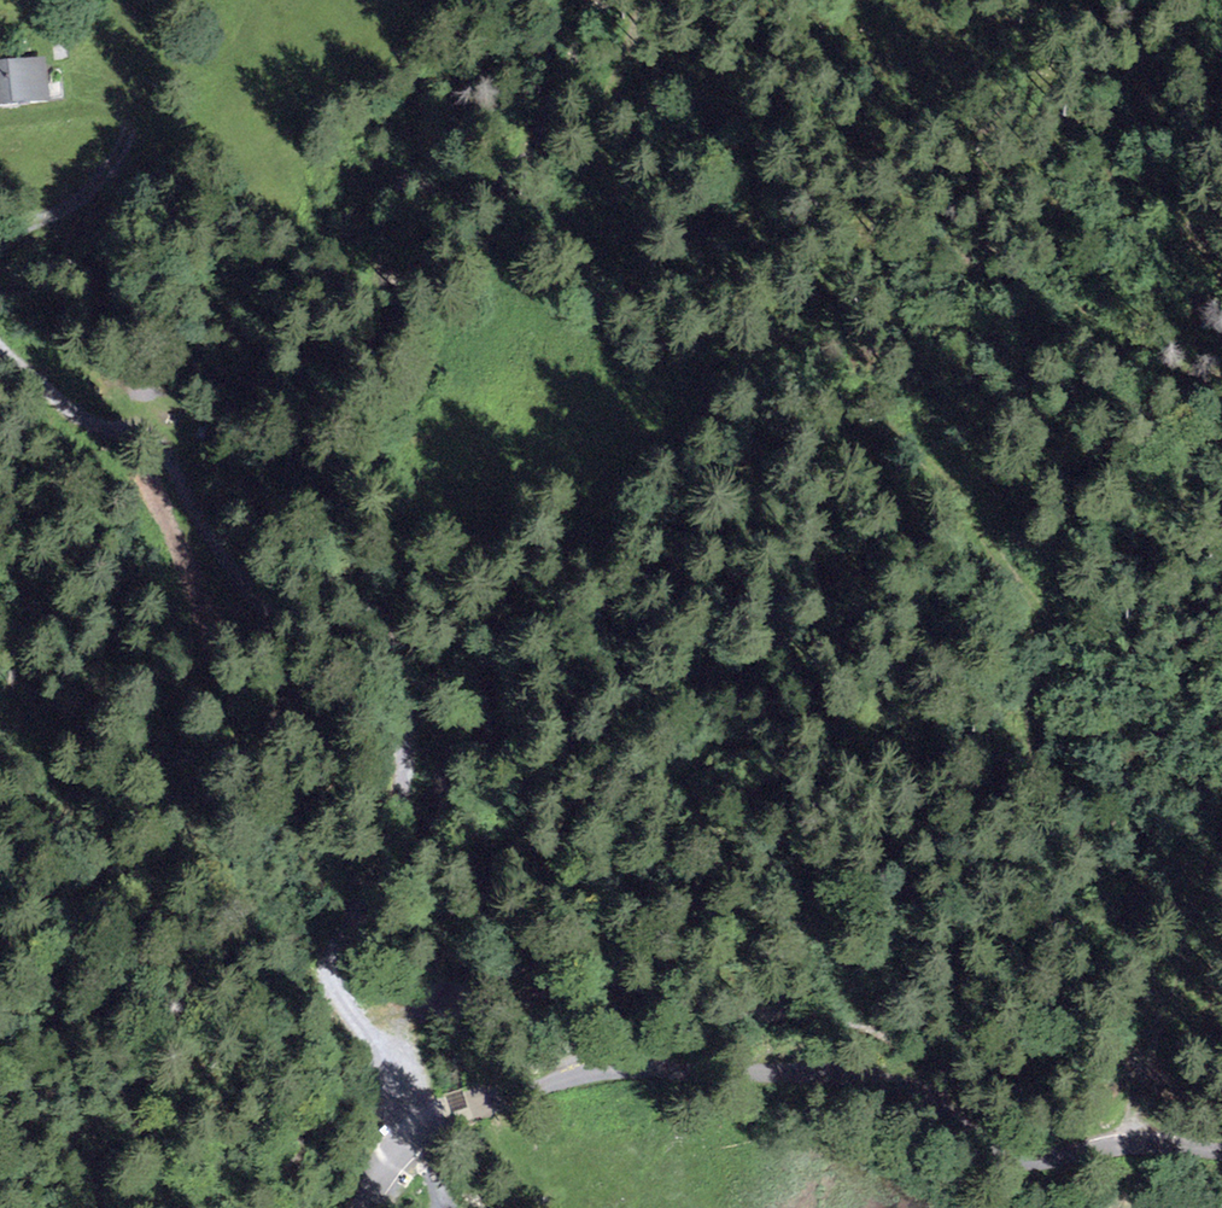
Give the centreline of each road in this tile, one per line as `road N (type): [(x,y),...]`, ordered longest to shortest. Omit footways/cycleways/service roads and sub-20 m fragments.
road 1 (track): [(0,348),(90,423),(151,439),(228,566),(280,615),(384,679),(395,698),(404,726),(398,851),(384,891),(337,947),(331,967),(348,1009),(394,1060),(416,1135)]
road 2 (track): [(1143,1071),(1182,990),(1185,950),(1172,923),(1083,844),(1038,764),(1030,718),(1042,611),(959,496),(862,408),(738,373)]
road 3 (unclassified): [(1221,1148),(1171,1142),(1010,1155),(924,1096),(885,1081),(690,1065),(578,1074),(477,1104)]
road 4 (track): [(651,0),(600,118),(639,312),(650,342),(670,357),(738,373)]
road 5 (track): [(130,106),(97,177),(58,209),(19,227),(0,254)]
road 6 (unclassified): [(366,1207),(416,1135),(477,1104)]

